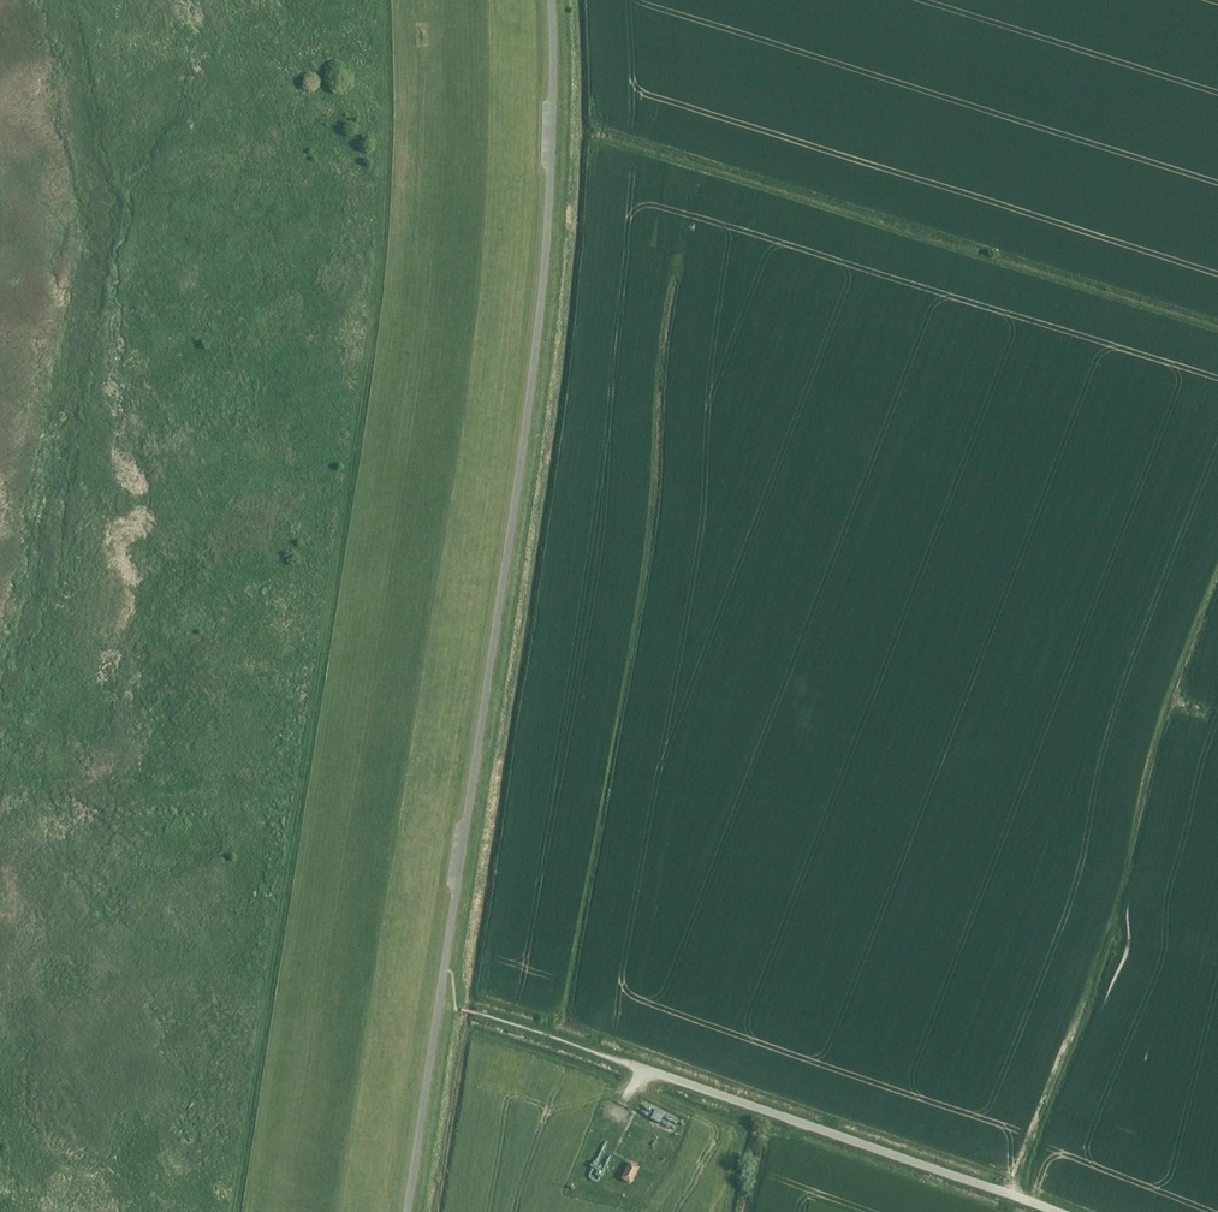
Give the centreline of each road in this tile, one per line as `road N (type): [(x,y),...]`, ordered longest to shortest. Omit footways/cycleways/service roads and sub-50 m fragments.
road 1 (track): [(408,1211),(543,289),(552,0)]
road 2 (track): [(1058,1211),(609,1057)]

